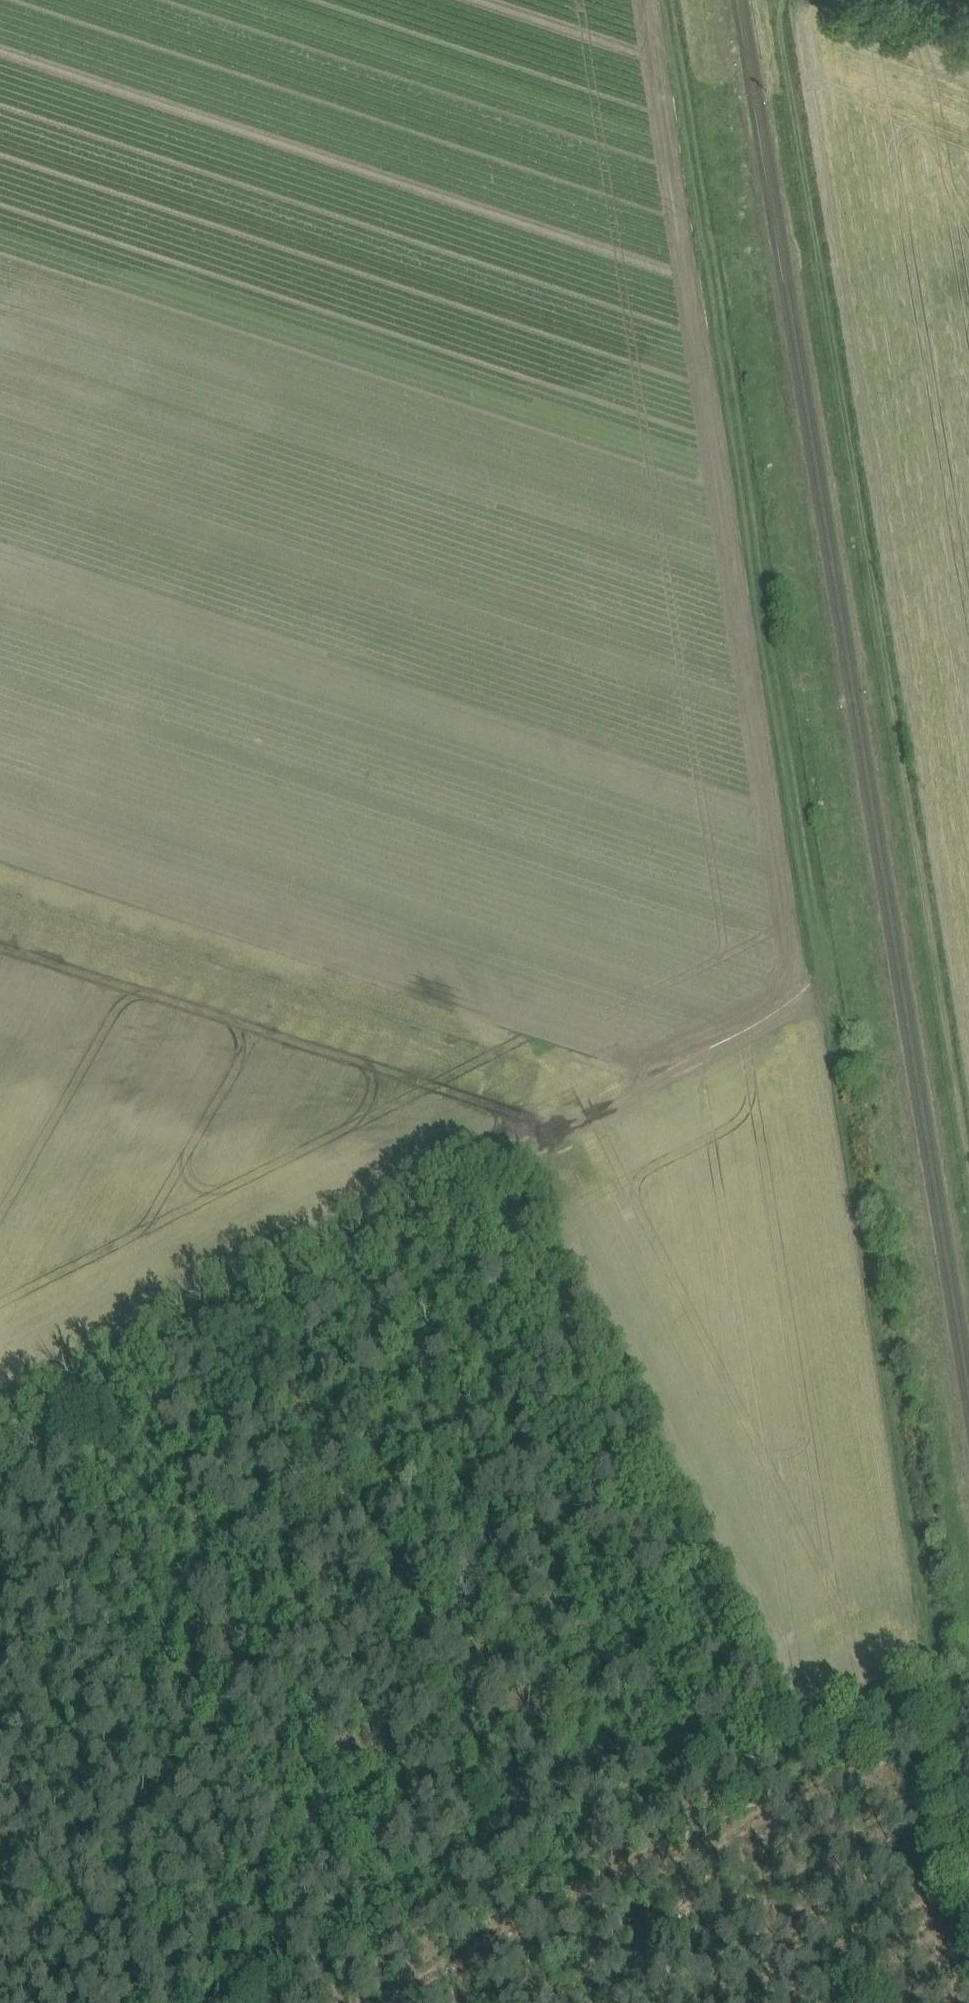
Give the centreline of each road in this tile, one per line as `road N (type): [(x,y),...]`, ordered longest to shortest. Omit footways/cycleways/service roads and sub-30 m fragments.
road 1 (track): [(968,1163),(781,0)]

